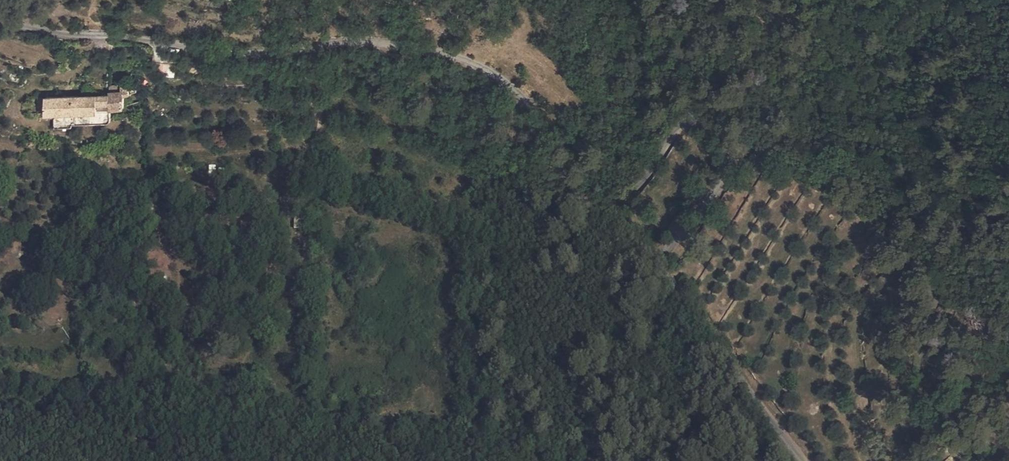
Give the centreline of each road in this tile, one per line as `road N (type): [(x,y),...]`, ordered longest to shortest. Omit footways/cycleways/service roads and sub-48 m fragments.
road 1 (unclassified): [(0,19),(215,53),(355,42),(431,48),(475,64),(519,94),(565,179),(590,198),(615,200),(637,190),(683,123),(702,121),(723,142)]

